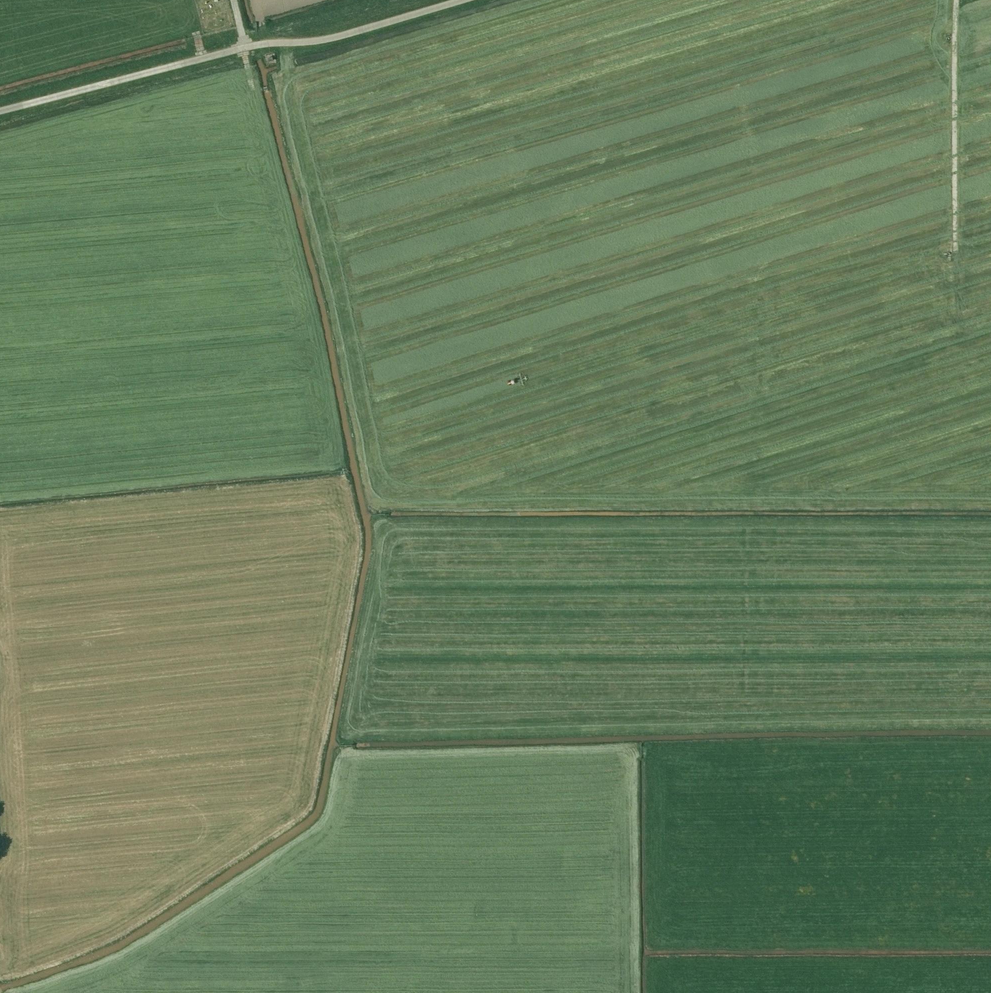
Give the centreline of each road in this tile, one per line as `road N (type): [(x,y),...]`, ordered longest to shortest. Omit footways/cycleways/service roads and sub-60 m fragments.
road 1 (unclassified): [(457,0),(322,39),(246,47),(0,111)]

